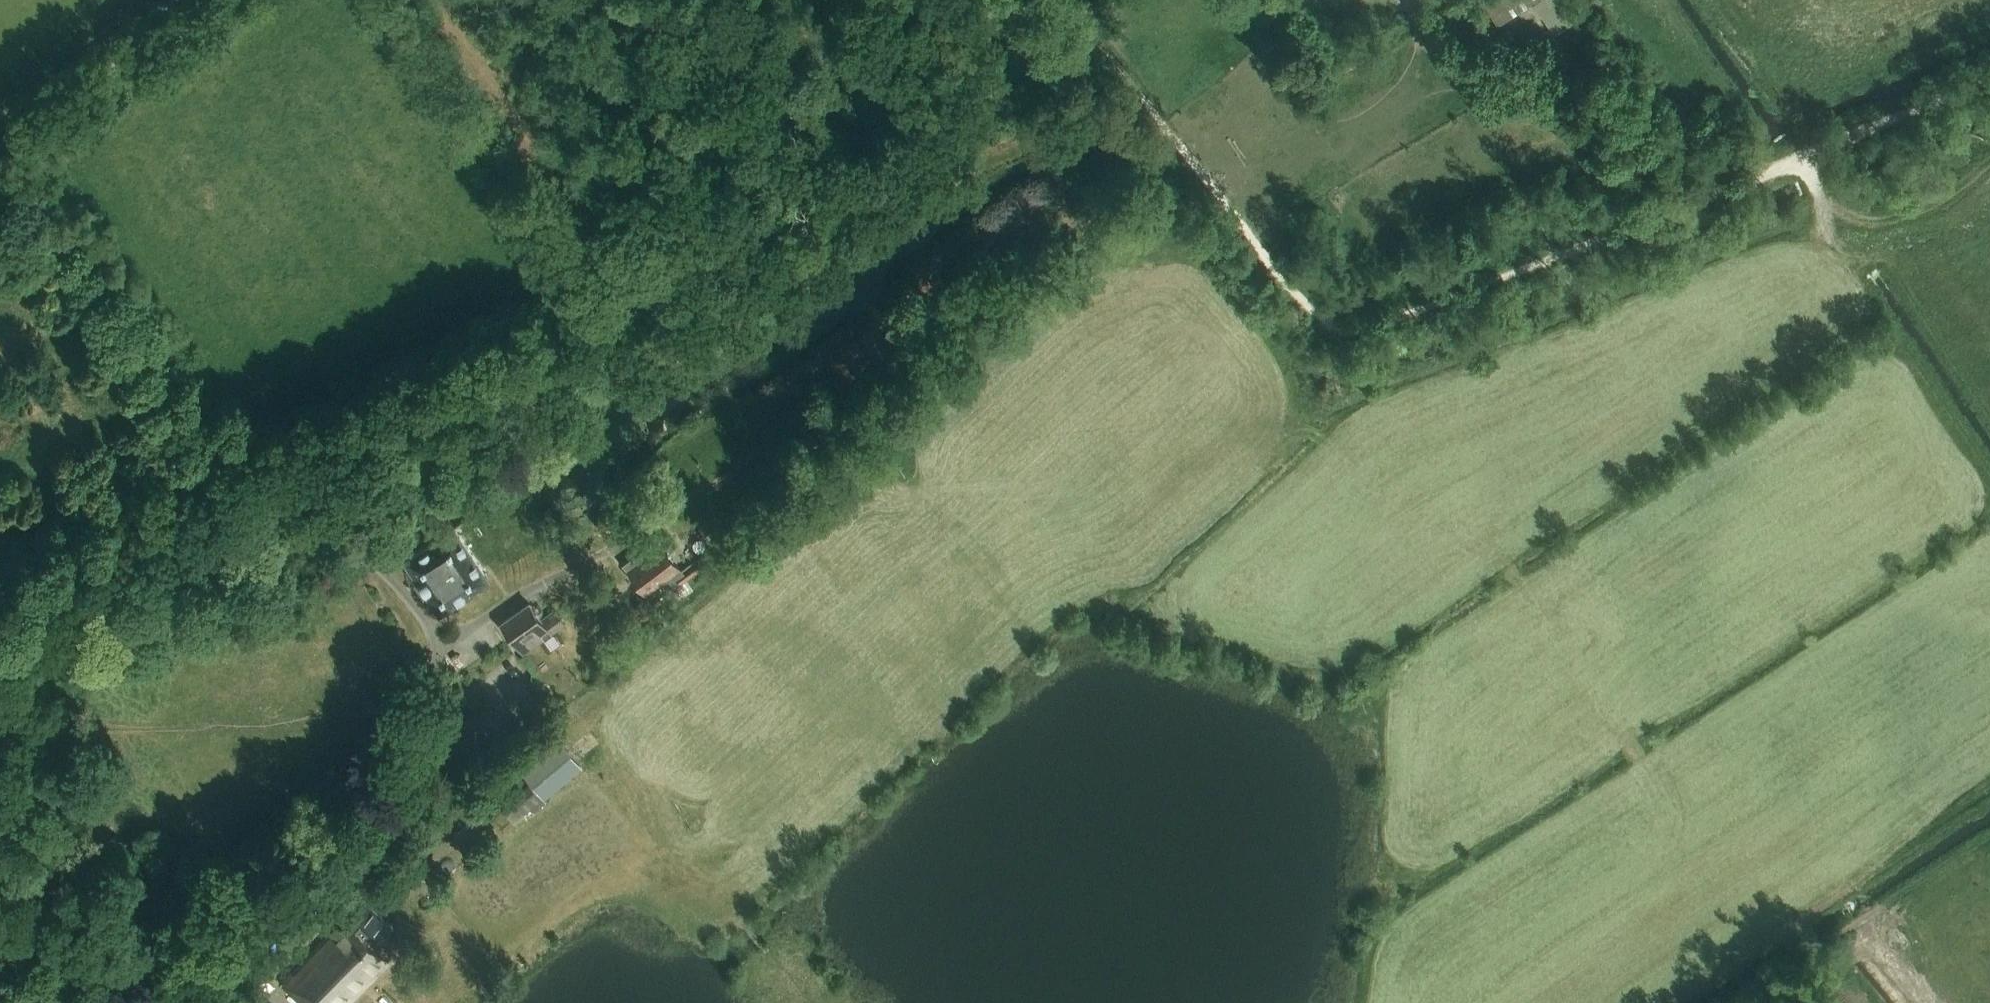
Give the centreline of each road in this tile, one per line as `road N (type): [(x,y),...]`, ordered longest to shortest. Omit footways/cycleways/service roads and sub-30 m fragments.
road 1 (track): [(927,0),(1075,30),(1100,46),(1314,312),(1348,325),(1485,280),(1989,79)]
road 2 (track): [(0,144),(206,0)]

